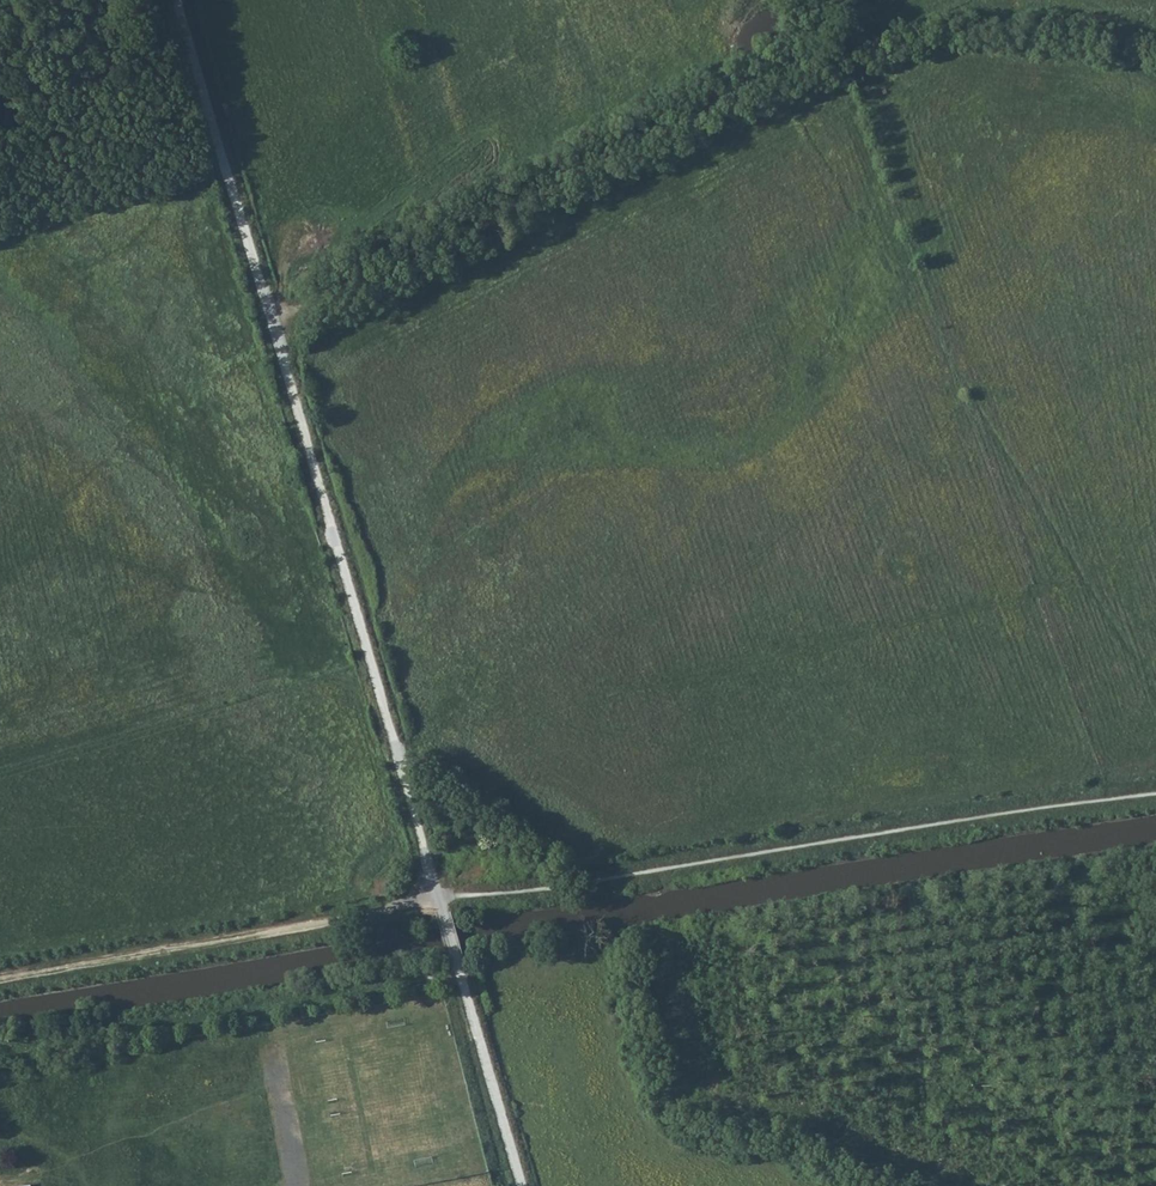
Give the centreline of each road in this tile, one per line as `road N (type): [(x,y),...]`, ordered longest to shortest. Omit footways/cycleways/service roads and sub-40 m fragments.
road 1 (track): [(274,326),(489,205),(733,86),(867,42),(952,32),(1074,36),(1155,57)]
road 2 (track): [(1155,793),(438,897)]
road 3 (track): [(438,897),(0,978)]

